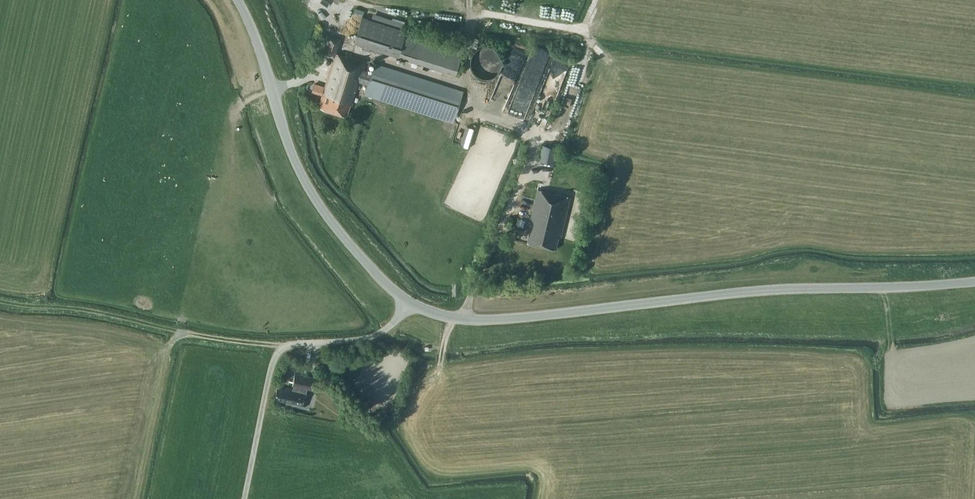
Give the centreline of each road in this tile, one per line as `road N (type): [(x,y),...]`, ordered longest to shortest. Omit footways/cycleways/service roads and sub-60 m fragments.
road 1 (unclassified): [(409,303),(453,320),(502,320),(974,283)]
road 2 (unclassified): [(409,303),(310,190),(238,0)]
road 3 (track): [(0,303),(283,344)]
road 4 (unclassified): [(283,344),(374,335),(409,303)]

